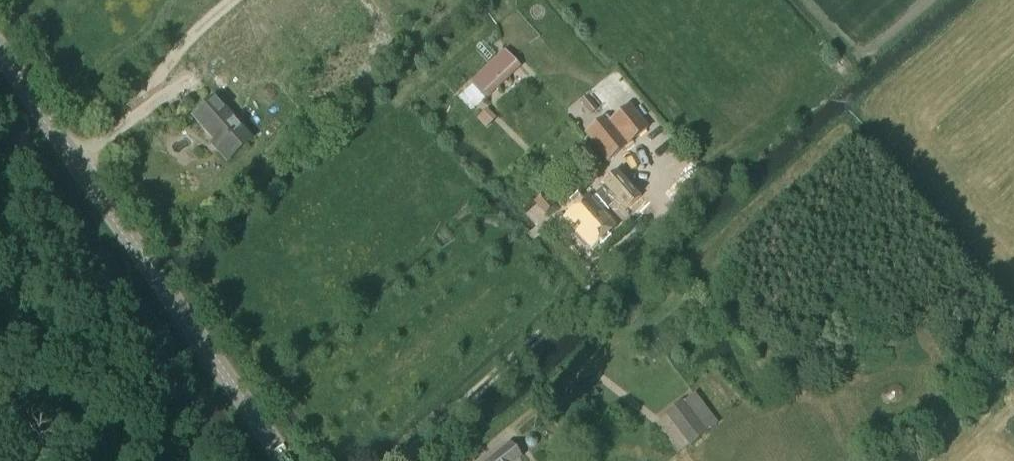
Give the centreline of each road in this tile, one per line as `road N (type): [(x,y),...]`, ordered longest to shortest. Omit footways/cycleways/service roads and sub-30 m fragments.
road 1 (tertiary): [(283,460),(0,53)]
road 2 (track): [(133,116),(167,60),(233,0)]

